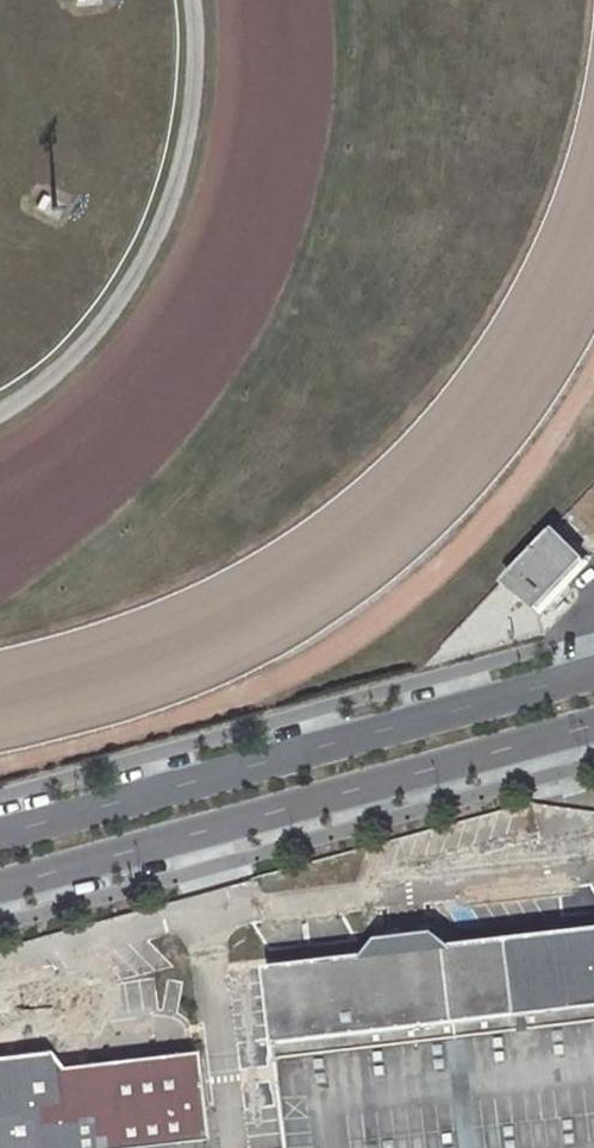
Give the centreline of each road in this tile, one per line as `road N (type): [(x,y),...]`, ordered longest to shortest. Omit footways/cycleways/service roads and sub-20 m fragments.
road 1 (secondary): [(0,890),(593,725)]
road 2 (secondary): [(593,671),(0,834)]
road 3 (track): [(190,0),(196,103),(161,221),(115,311),(0,407)]

